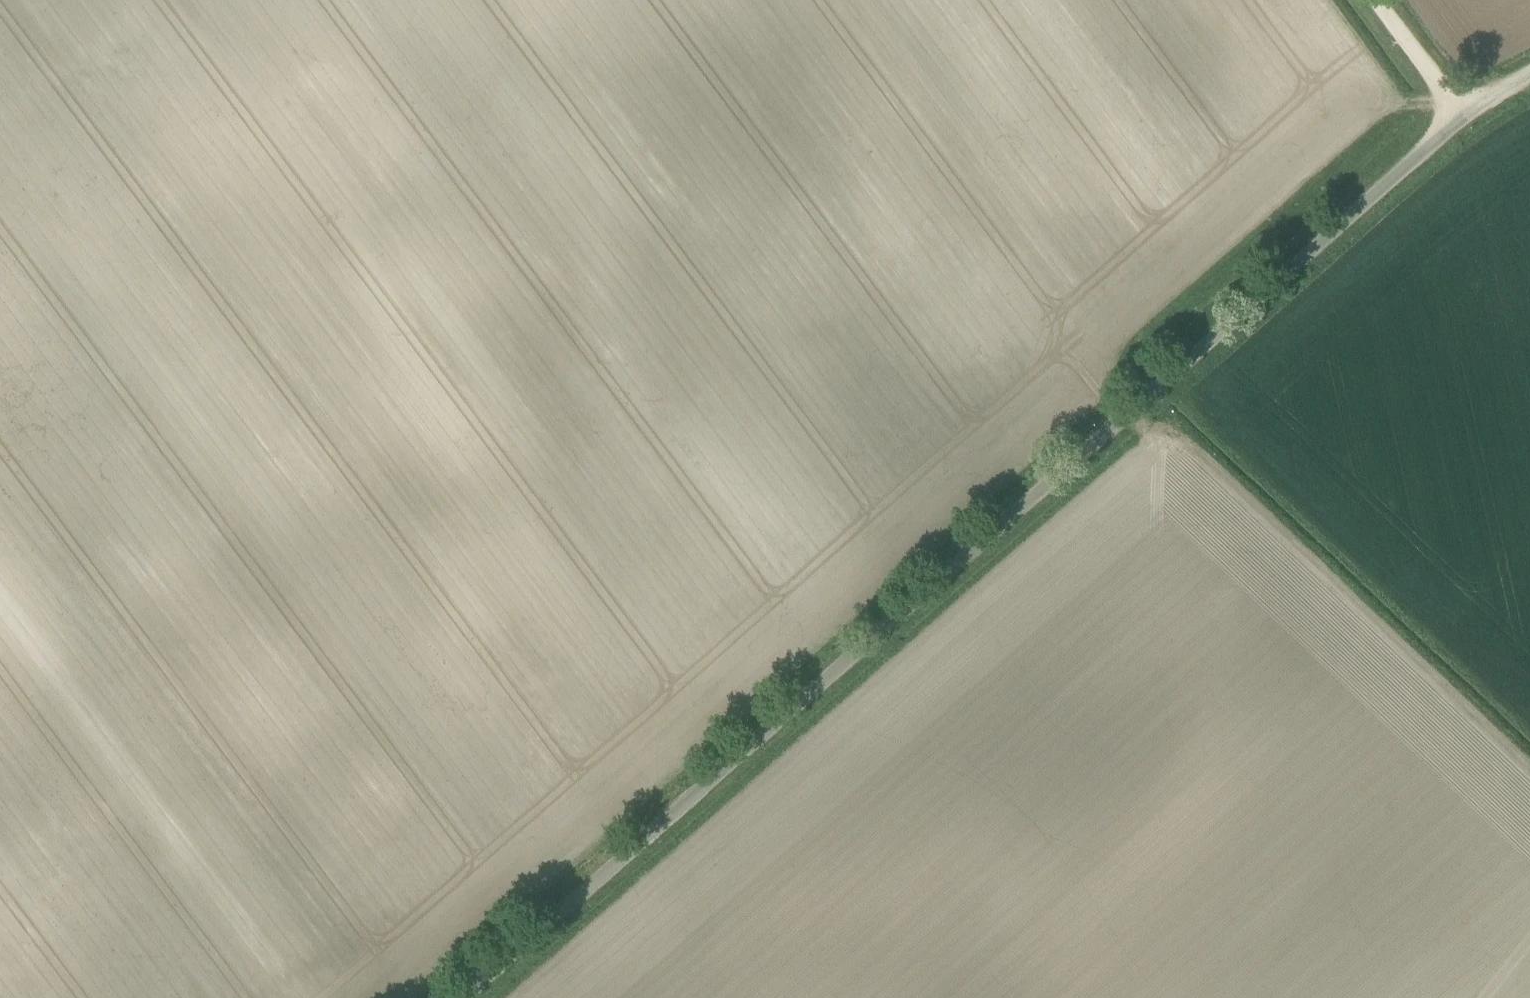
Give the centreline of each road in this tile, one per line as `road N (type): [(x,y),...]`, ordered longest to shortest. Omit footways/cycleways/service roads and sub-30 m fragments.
road 1 (unclassified): [(473,997),(975,561),(1410,160),(1529,74)]
road 2 (track): [(1383,0),(1469,115)]

